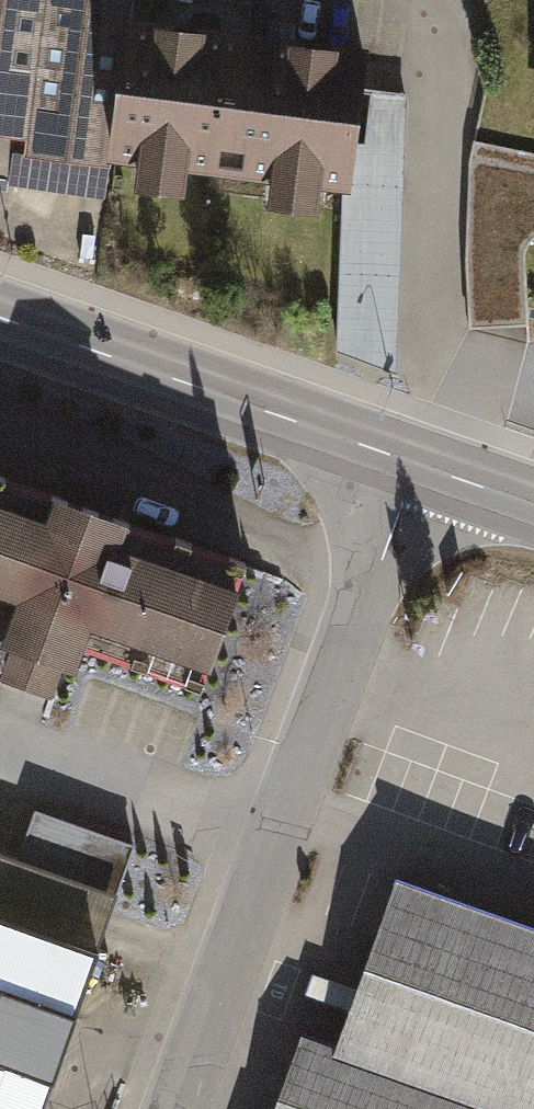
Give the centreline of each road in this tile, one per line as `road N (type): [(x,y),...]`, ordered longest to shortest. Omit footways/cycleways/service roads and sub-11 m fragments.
road 1 (residential): [(415,468),(344,690),(179,1108)]
road 2 (primary): [(415,468),(0,321)]
road 3 (primary): [(533,509),(415,468)]

